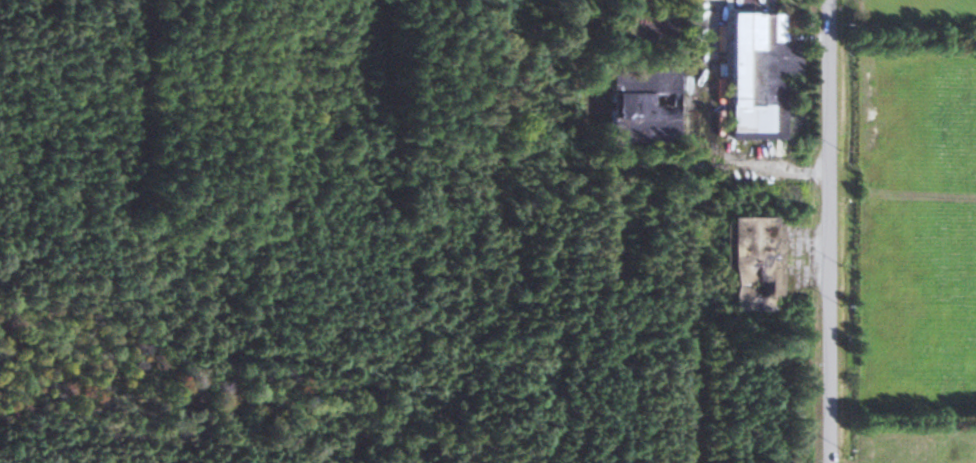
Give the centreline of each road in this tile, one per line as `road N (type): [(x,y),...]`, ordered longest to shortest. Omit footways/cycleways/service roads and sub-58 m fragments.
road 1 (residential): [(829,462),(827,0)]
road 2 (residential): [(828,177),(580,169)]
road 3 (residential): [(580,169),(580,0)]

